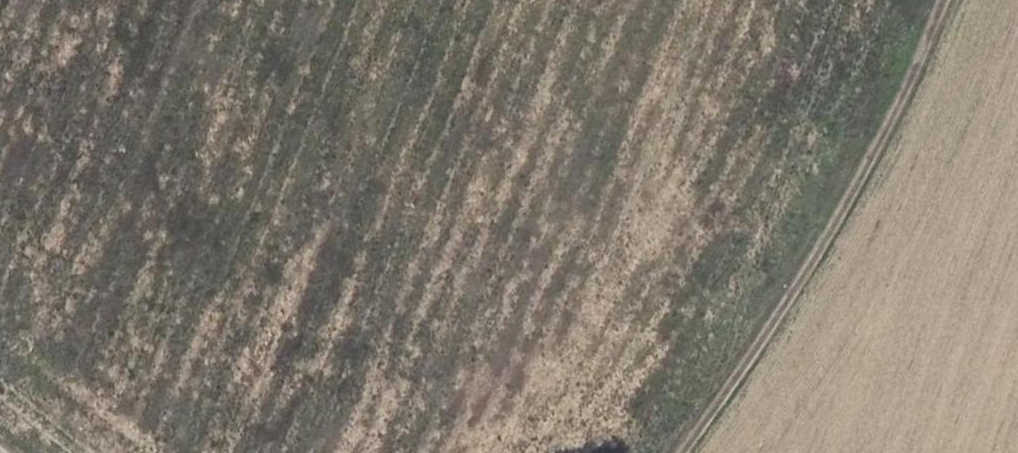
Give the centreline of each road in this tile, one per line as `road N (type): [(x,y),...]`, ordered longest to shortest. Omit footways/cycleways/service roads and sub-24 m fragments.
road 1 (track): [(682,452),(839,216),(945,0)]

